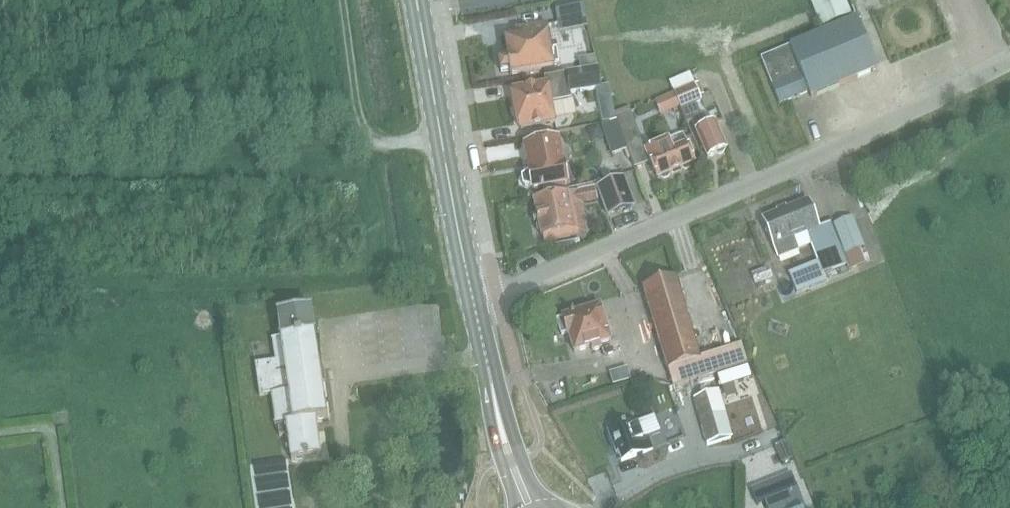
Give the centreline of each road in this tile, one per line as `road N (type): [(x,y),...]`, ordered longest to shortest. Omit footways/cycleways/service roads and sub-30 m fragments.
road 1 (unclassified): [(472,300),(823,154),(1009,62)]
road 2 (secondary): [(472,300),(419,0)]
road 3 (secondary): [(542,507),(489,369)]
road 4 (secondary): [(489,369),(499,446),(520,507)]

